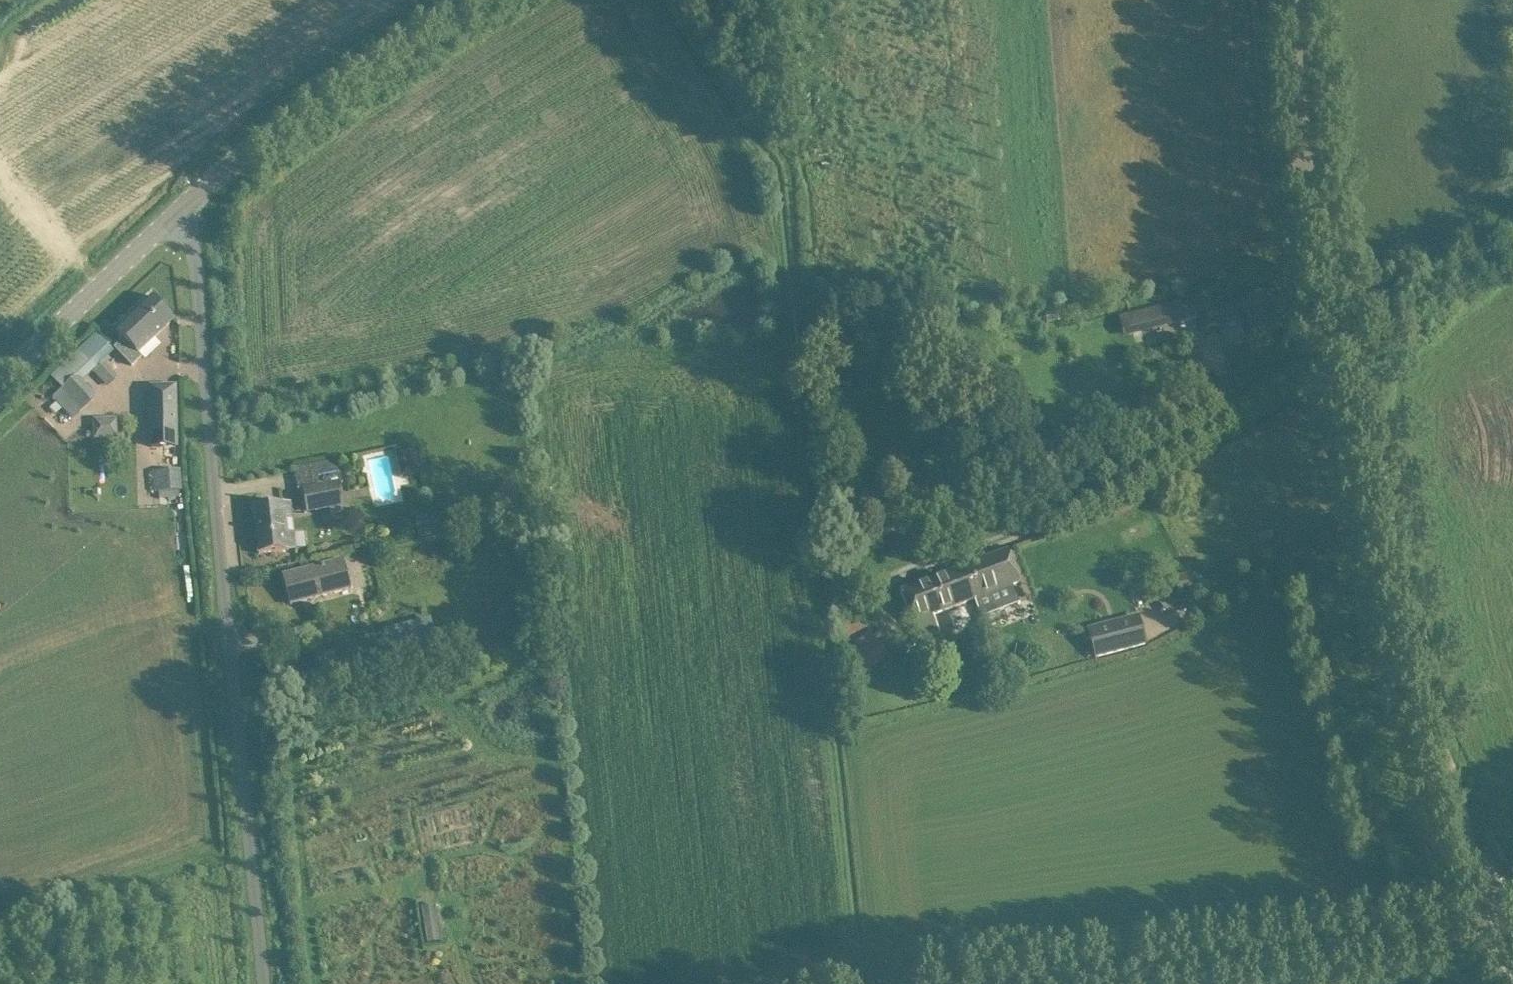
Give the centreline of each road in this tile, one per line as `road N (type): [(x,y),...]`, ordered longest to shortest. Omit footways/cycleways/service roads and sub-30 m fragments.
road 1 (unclassified): [(1495,902),(1462,852),(1334,328),(1304,168),(1292,0)]
road 2 (unclassified): [(271,983),(193,204)]
road 3 (tertiary): [(193,204),(265,142),(475,0)]
road 4 (unclassified): [(1239,983),(1417,963),(1478,935),(1495,902)]
road 5 (tertiary): [(0,389),(193,204)]

